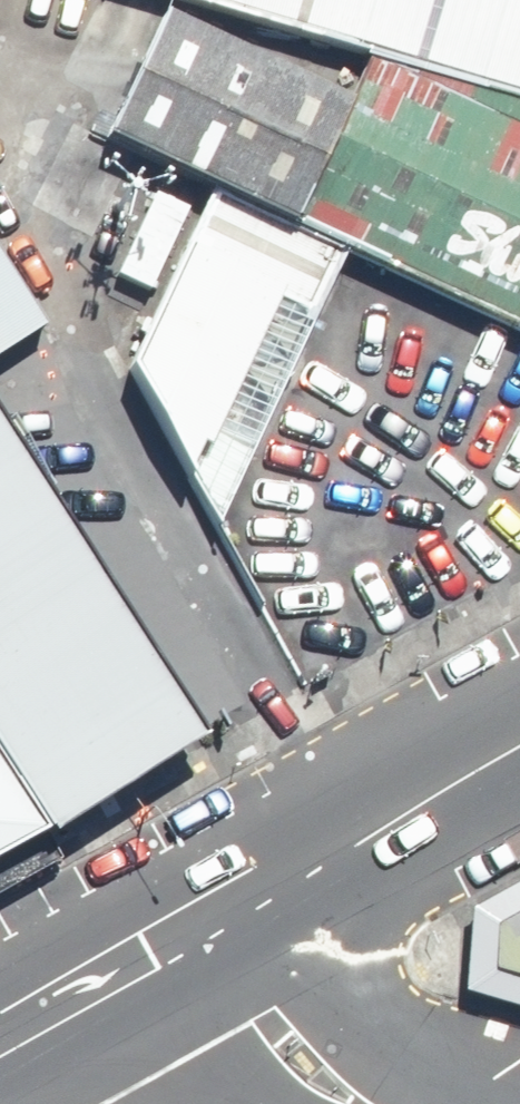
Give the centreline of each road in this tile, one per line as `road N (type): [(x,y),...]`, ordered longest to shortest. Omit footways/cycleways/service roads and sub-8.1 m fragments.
road 1 (secondary): [(194,933),(519,750)]
road 2 (unclassified): [(379,1103),(344,1090),(278,1035),(194,933)]
road 3 (secondary): [(0,1039),(194,933)]

